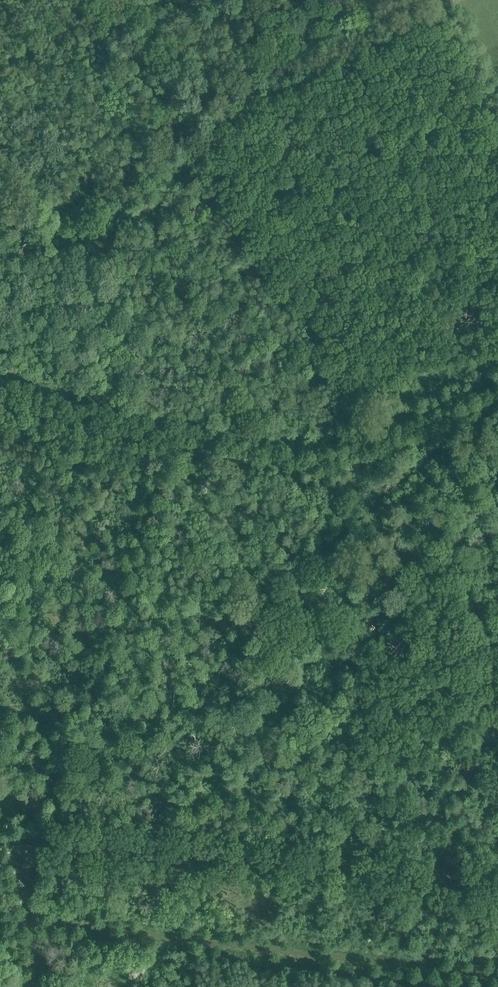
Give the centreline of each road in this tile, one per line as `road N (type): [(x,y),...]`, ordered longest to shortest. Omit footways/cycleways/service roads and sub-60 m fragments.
road 1 (unclassified): [(0,387),(103,417),(312,460),(497,398)]
road 2 (unclassified): [(30,986),(0,858)]

